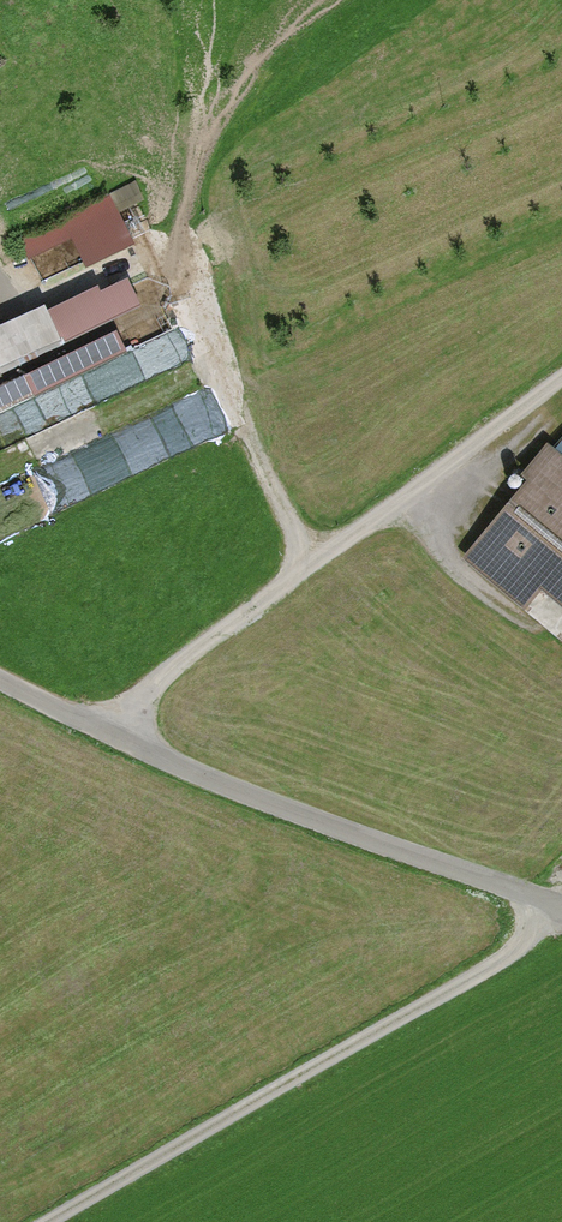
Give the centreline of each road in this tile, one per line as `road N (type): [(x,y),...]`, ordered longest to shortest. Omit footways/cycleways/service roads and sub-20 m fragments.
road 1 (track): [(555,905),(24,1221)]
road 2 (unclassified): [(561,908),(0,674)]
road 3 (track): [(104,723),(561,372)]
road 4 (track): [(395,500),(468,577),(561,634)]

